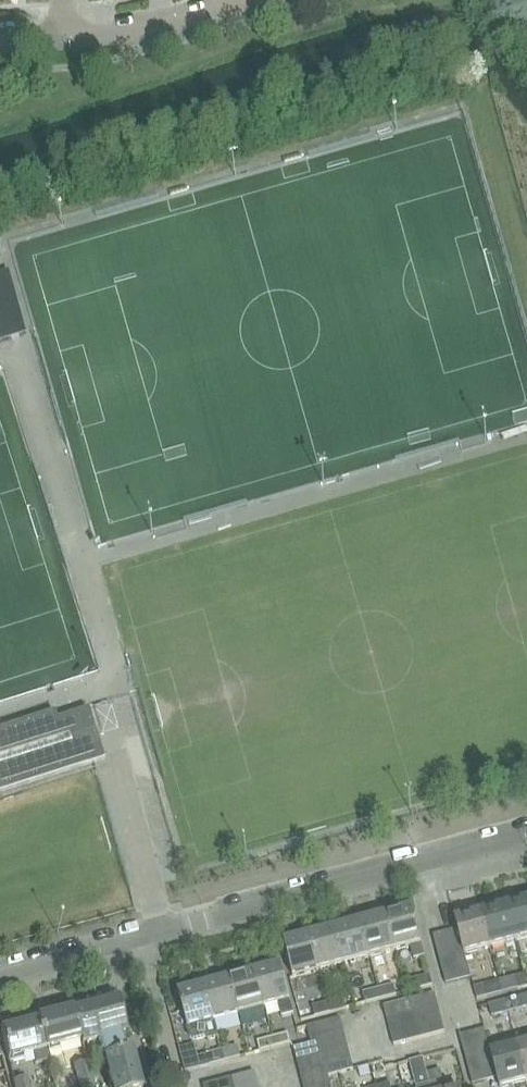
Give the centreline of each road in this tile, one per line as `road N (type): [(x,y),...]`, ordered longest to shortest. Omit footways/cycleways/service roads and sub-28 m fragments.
road 1 (residential): [(0,973),(526,834)]
road 2 (residential): [(70,39),(181,24),(271,0)]

